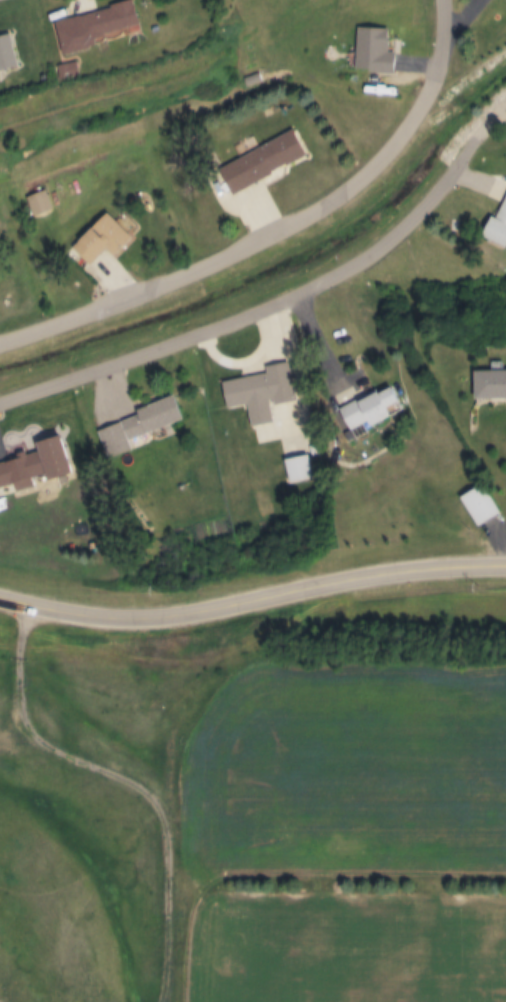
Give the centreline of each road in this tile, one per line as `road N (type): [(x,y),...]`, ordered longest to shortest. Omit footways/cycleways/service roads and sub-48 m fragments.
road 1 (residential): [(443,54),(402,131),(329,202),(182,278),(0,344)]
road 2 (residential): [(505,558),(347,573),(157,615),(106,614),(0,593)]
road 3 (residential): [(448,175),(369,253),(320,281),(207,331),(0,401)]
road 4 (residential): [(275,303),(299,446)]

